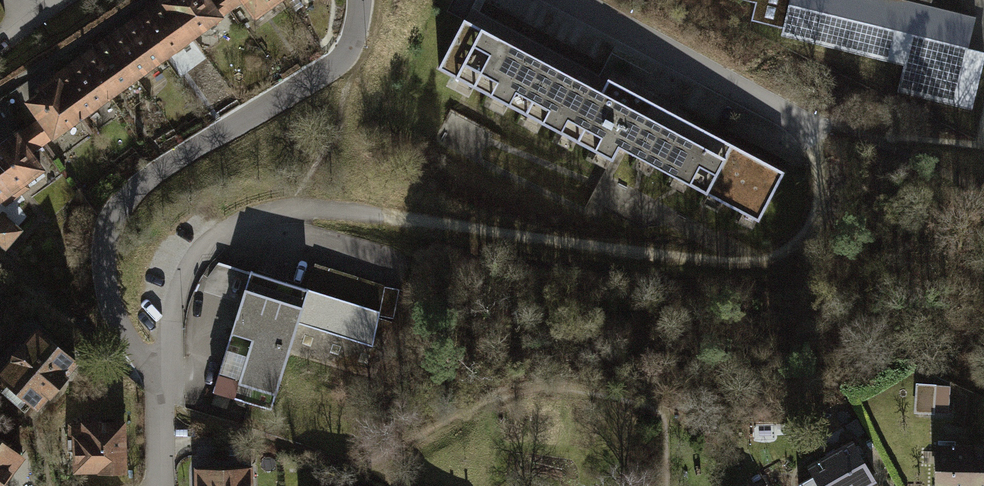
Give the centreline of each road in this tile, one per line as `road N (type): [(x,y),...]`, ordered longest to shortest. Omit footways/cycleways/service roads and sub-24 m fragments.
road 1 (track): [(155,391),(167,303),(210,234),(273,210),(346,211),(622,253),(795,256),(824,227),(831,181),(816,144),(793,117)]
road 2 (residential): [(162,485),(155,391),(109,287),(104,231),(132,189),(176,156),(333,62),(359,15),(358,0)]
road 3 (residential): [(793,117),(581,0)]

